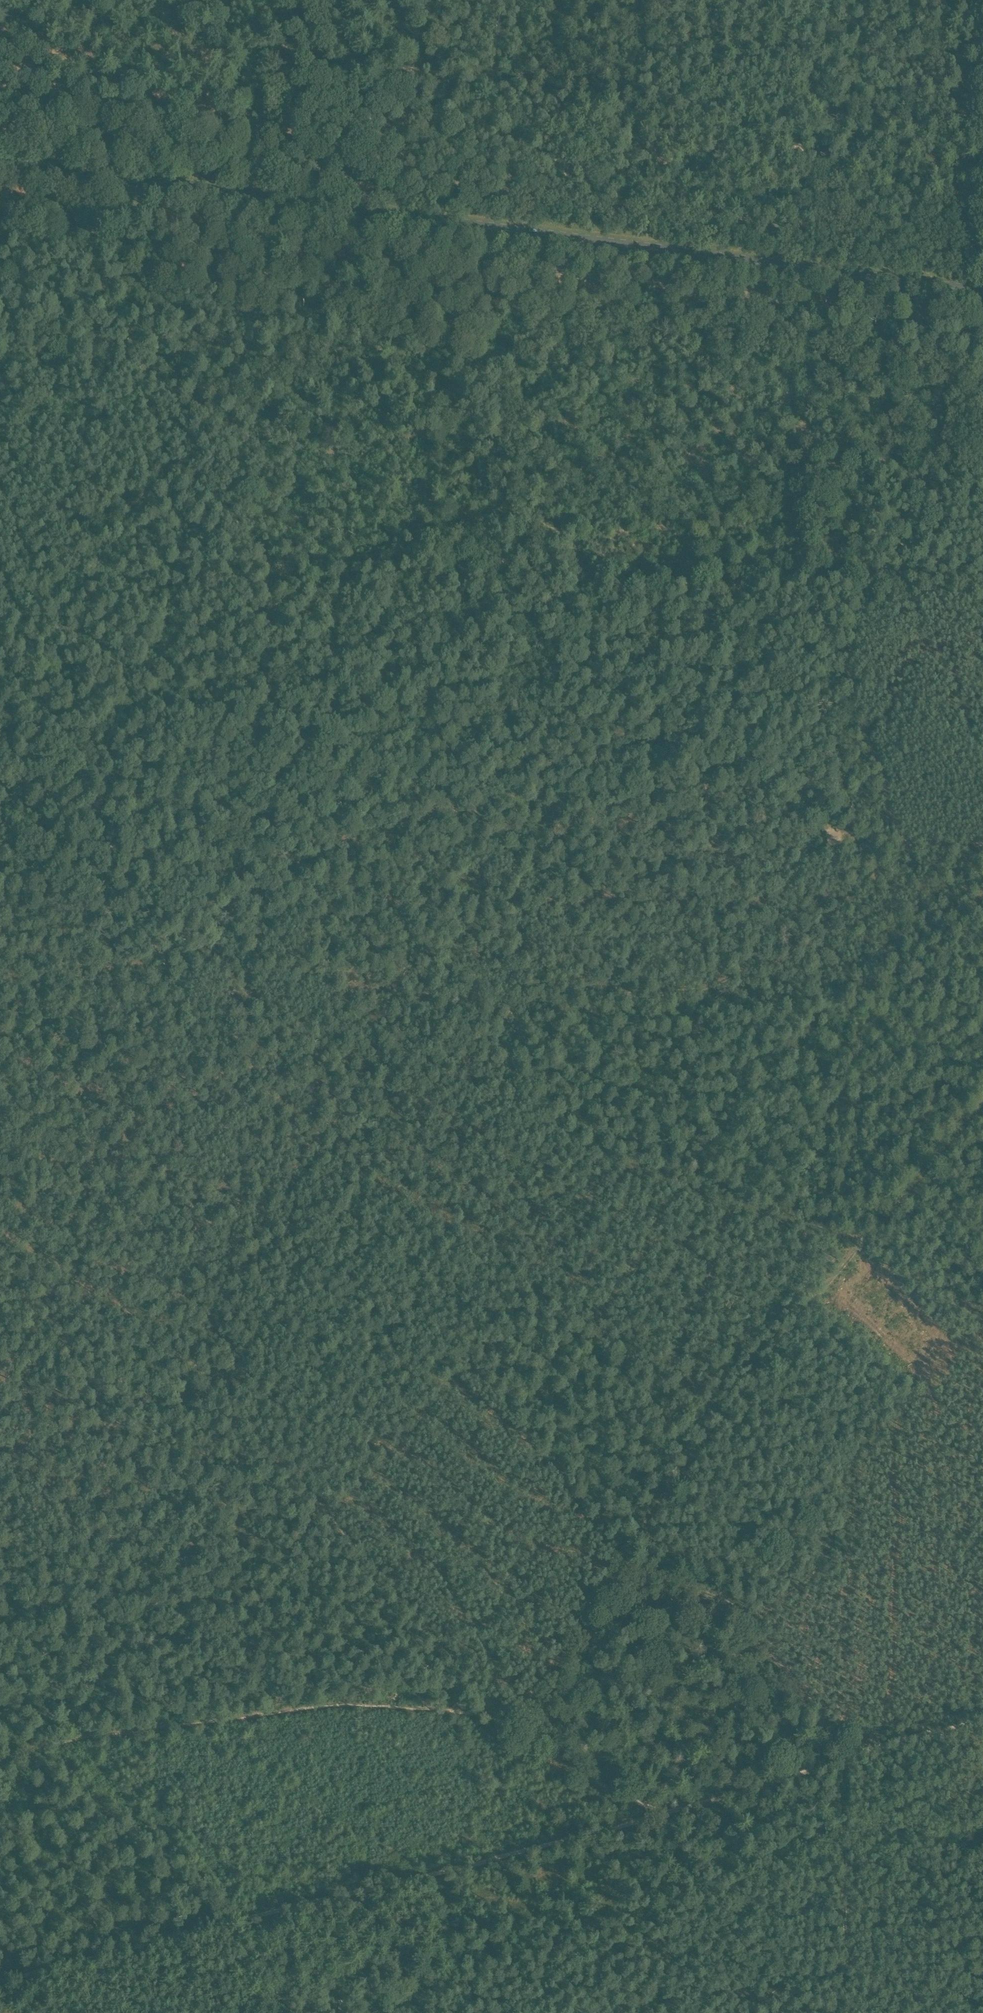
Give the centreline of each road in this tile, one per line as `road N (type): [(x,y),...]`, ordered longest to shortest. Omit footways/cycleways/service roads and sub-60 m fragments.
road 1 (track): [(849,579),(857,615),(846,676),(908,839),(873,899),(741,980),(573,1017),(271,1196),(101,1265),(98,1283)]
road 2 (track): [(982,1720),(0,1978)]
road 3 (primary): [(0,163),(982,294)]
road 4 (track): [(864,1236),(616,1162),(159,1723)]
road 5 (track): [(849,579),(605,586),(529,503),(506,496),(431,544),(320,581),(287,580),(178,467),(64,518),(0,563)]
road 6 (track): [(982,1106),(806,1311),(627,1555),(521,1719)]
road 7 (track): [(0,1219),(98,1283),(174,1350),(332,1511),(505,1714)]
road 8 (track): [(0,1745),(349,1695),(435,1698),(521,1719),(578,1758),(643,1787),(661,1810)]
road 9 (track): [(627,1555),(733,1606),(758,1627),(844,1757)]
road 10 (track): [(852,2012),(844,1757)]
road 11 (track): [(982,577),(849,579)]

